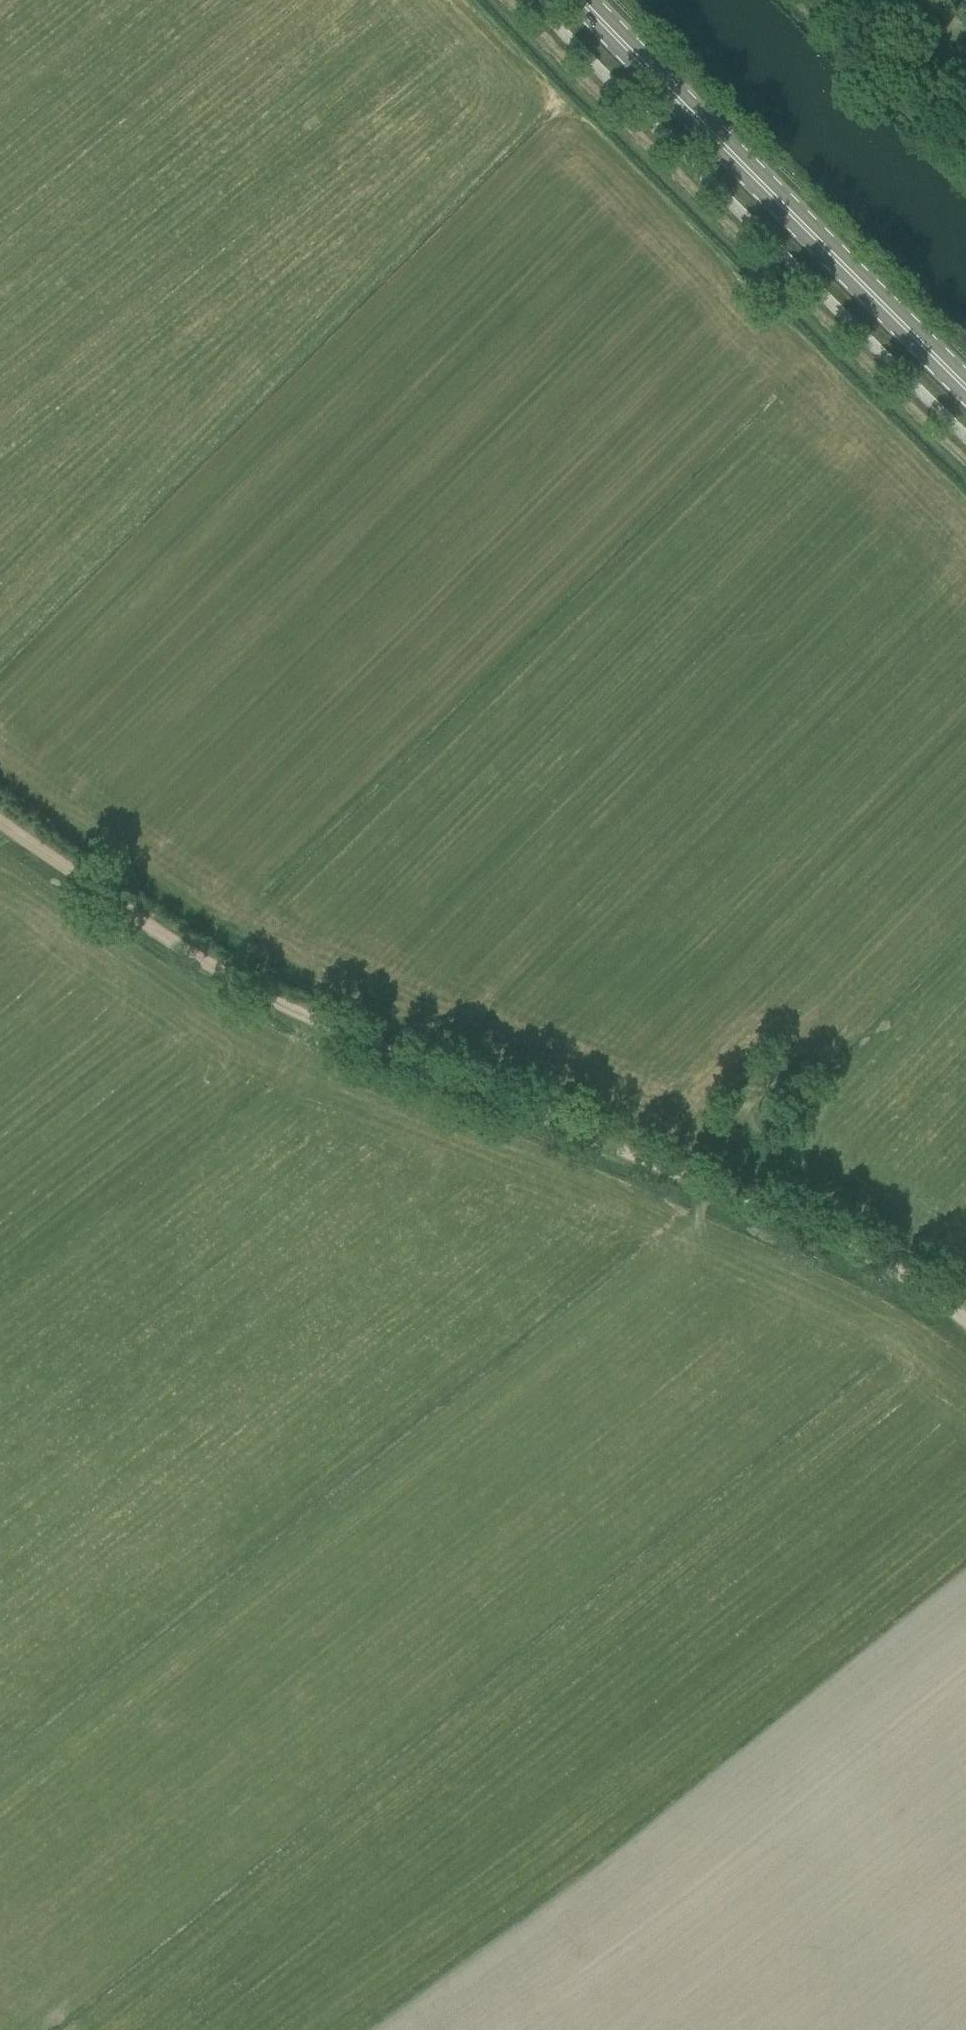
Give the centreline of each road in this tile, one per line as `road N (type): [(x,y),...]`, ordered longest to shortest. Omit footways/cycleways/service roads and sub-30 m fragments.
road 1 (track): [(0,819),(253,991),(797,1222),(930,1291),(965,1320)]
road 2 (primary): [(965,388),(582,0)]
road 3 (track): [(965,133),(834,0)]

